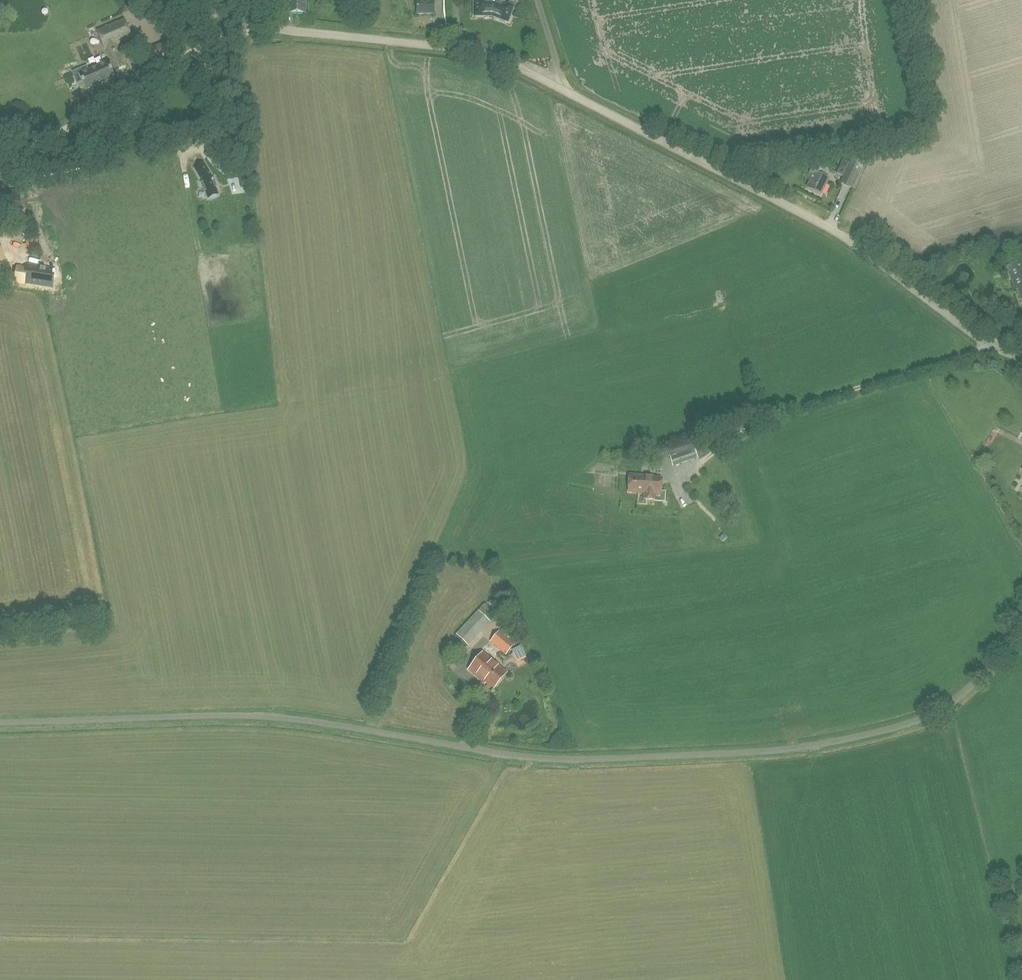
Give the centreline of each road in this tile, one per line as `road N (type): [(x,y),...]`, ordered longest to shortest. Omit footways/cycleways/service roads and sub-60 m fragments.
road 1 (unclassified): [(0,724),(254,717),(560,761),(775,751),(935,714),(1021,636)]
road 2 (unclassified): [(1021,359),(983,342),(831,228),(508,62),(270,28),(185,0)]
road 3 (track): [(0,168),(196,47),(270,28)]

